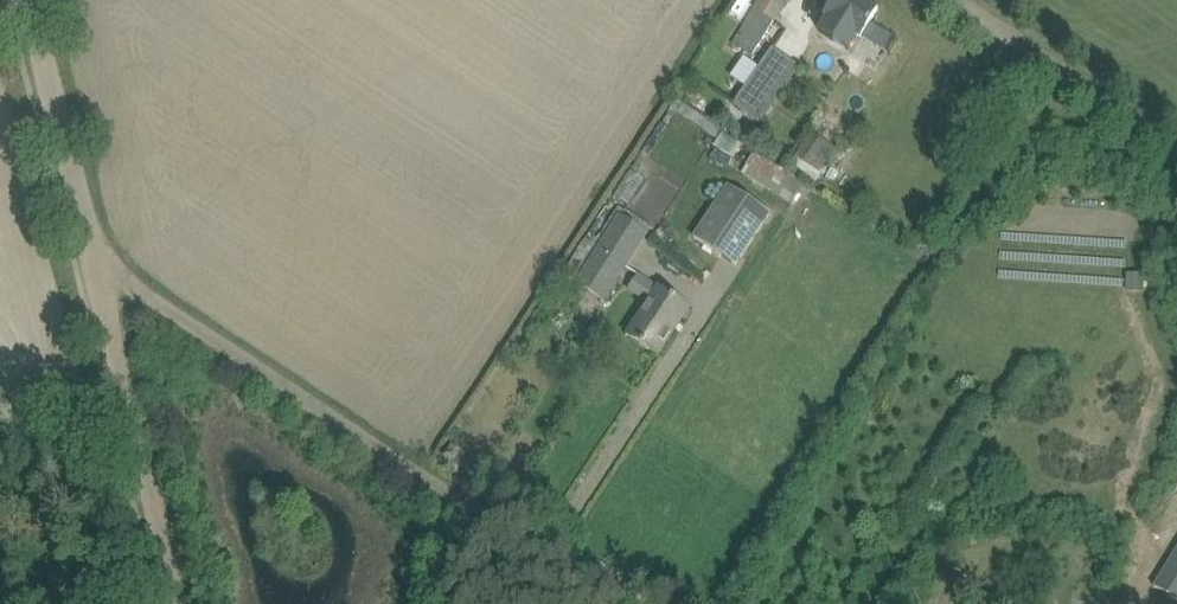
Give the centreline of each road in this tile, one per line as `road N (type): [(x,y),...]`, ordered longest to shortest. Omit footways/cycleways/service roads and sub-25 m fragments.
road 1 (track): [(614,603),(88,257)]
road 2 (unclassified): [(172,603),(27,0)]
road 3 (unclassified): [(952,0),(1176,149)]

